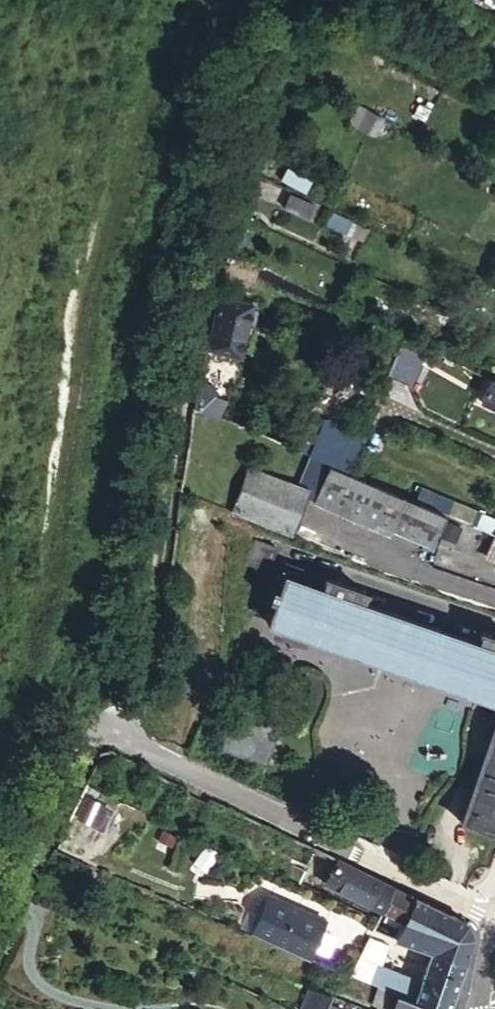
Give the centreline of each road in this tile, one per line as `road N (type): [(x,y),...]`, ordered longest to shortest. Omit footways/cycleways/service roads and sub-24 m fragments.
road 1 (track): [(291,0),(207,246),(117,740)]
road 2 (residential): [(494,912),(99,732)]

